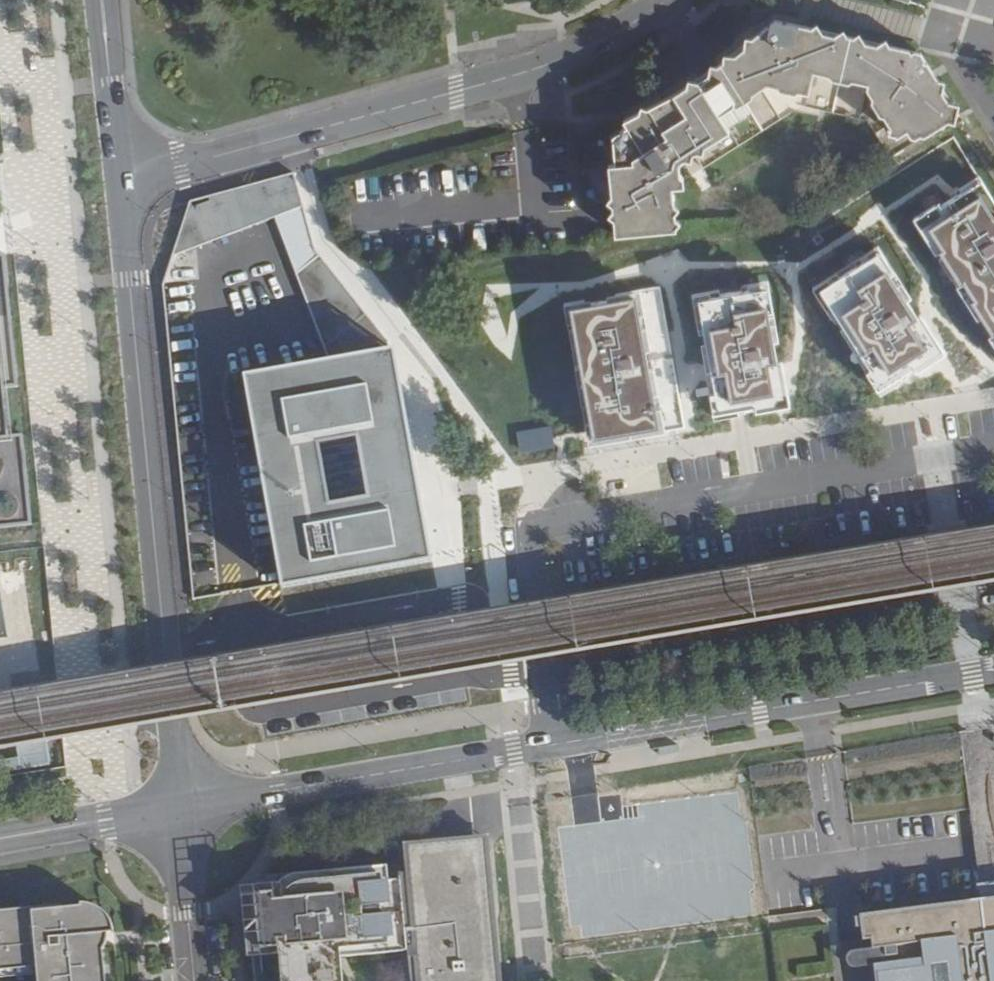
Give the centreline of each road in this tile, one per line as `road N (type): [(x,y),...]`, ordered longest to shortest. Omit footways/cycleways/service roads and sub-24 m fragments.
road 1 (residential): [(179,806),(993,671)]
road 2 (residential): [(179,806),(121,177)]
road 3 (tertiary): [(121,177),(524,74),(610,38),(670,0)]
road 4 (residential): [(0,837),(179,806)]
road 5 (residential): [(121,177),(102,0)]
road 6 (residential): [(194,980),(179,806)]

